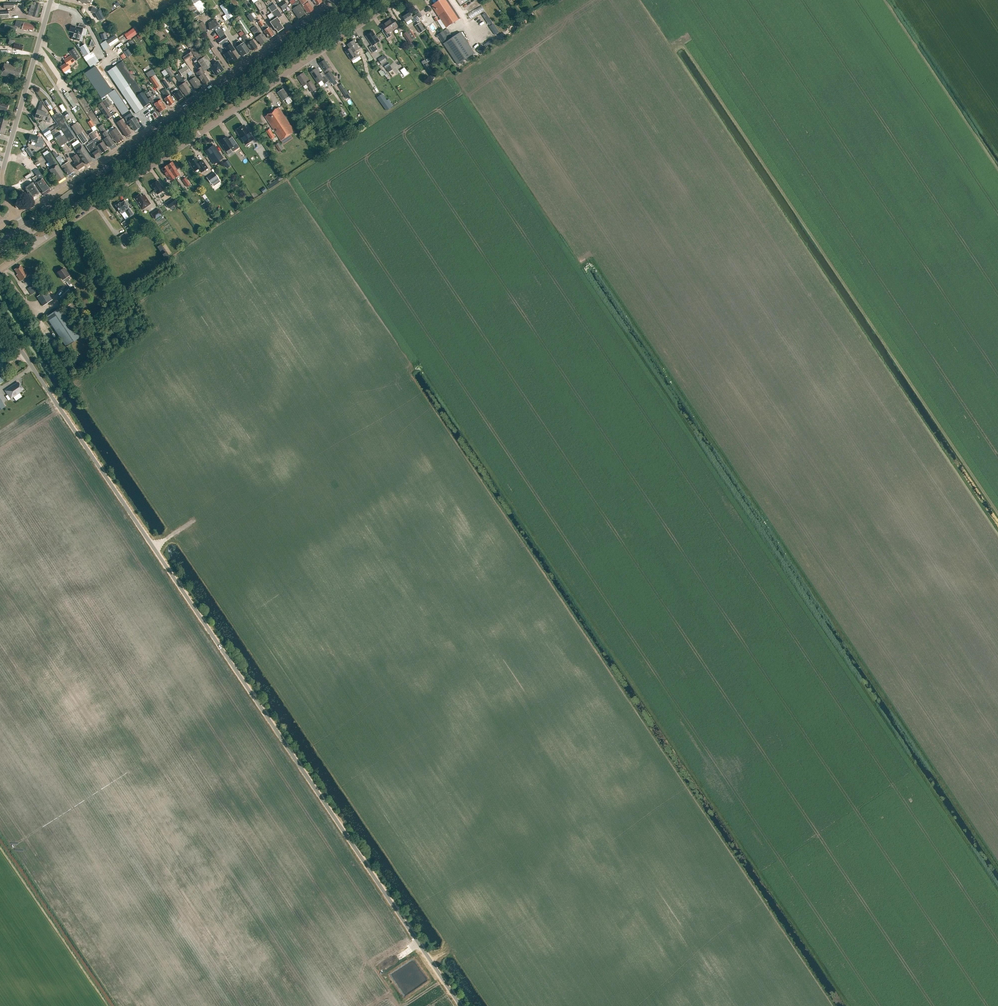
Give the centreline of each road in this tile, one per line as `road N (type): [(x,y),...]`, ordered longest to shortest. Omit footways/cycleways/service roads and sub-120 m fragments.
road 1 (unclassified): [(460,1005),(0,319)]
road 2 (residential): [(36,243),(393,0)]
road 3 (secondary): [(133,149),(344,0)]
road 4 (unclassified): [(7,202),(2,174),(50,0)]
road 5 (residential): [(14,212),(128,144),(133,149)]
road 6 (secondary): [(25,226),(133,149)]

